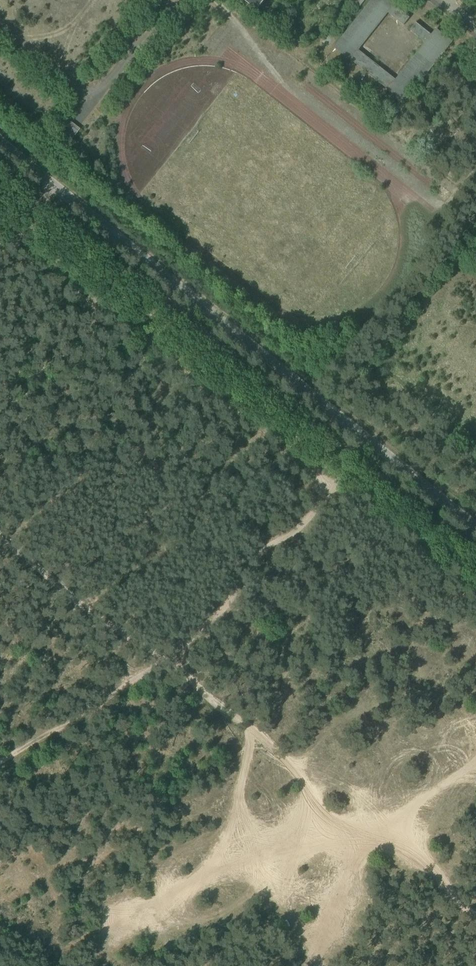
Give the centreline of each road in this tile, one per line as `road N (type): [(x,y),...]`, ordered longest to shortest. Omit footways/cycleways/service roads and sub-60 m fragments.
road 1 (track): [(0,536),(475,915)]
road 2 (unclassified): [(475,519),(0,140)]
road 3 (track): [(475,542),(0,165)]

